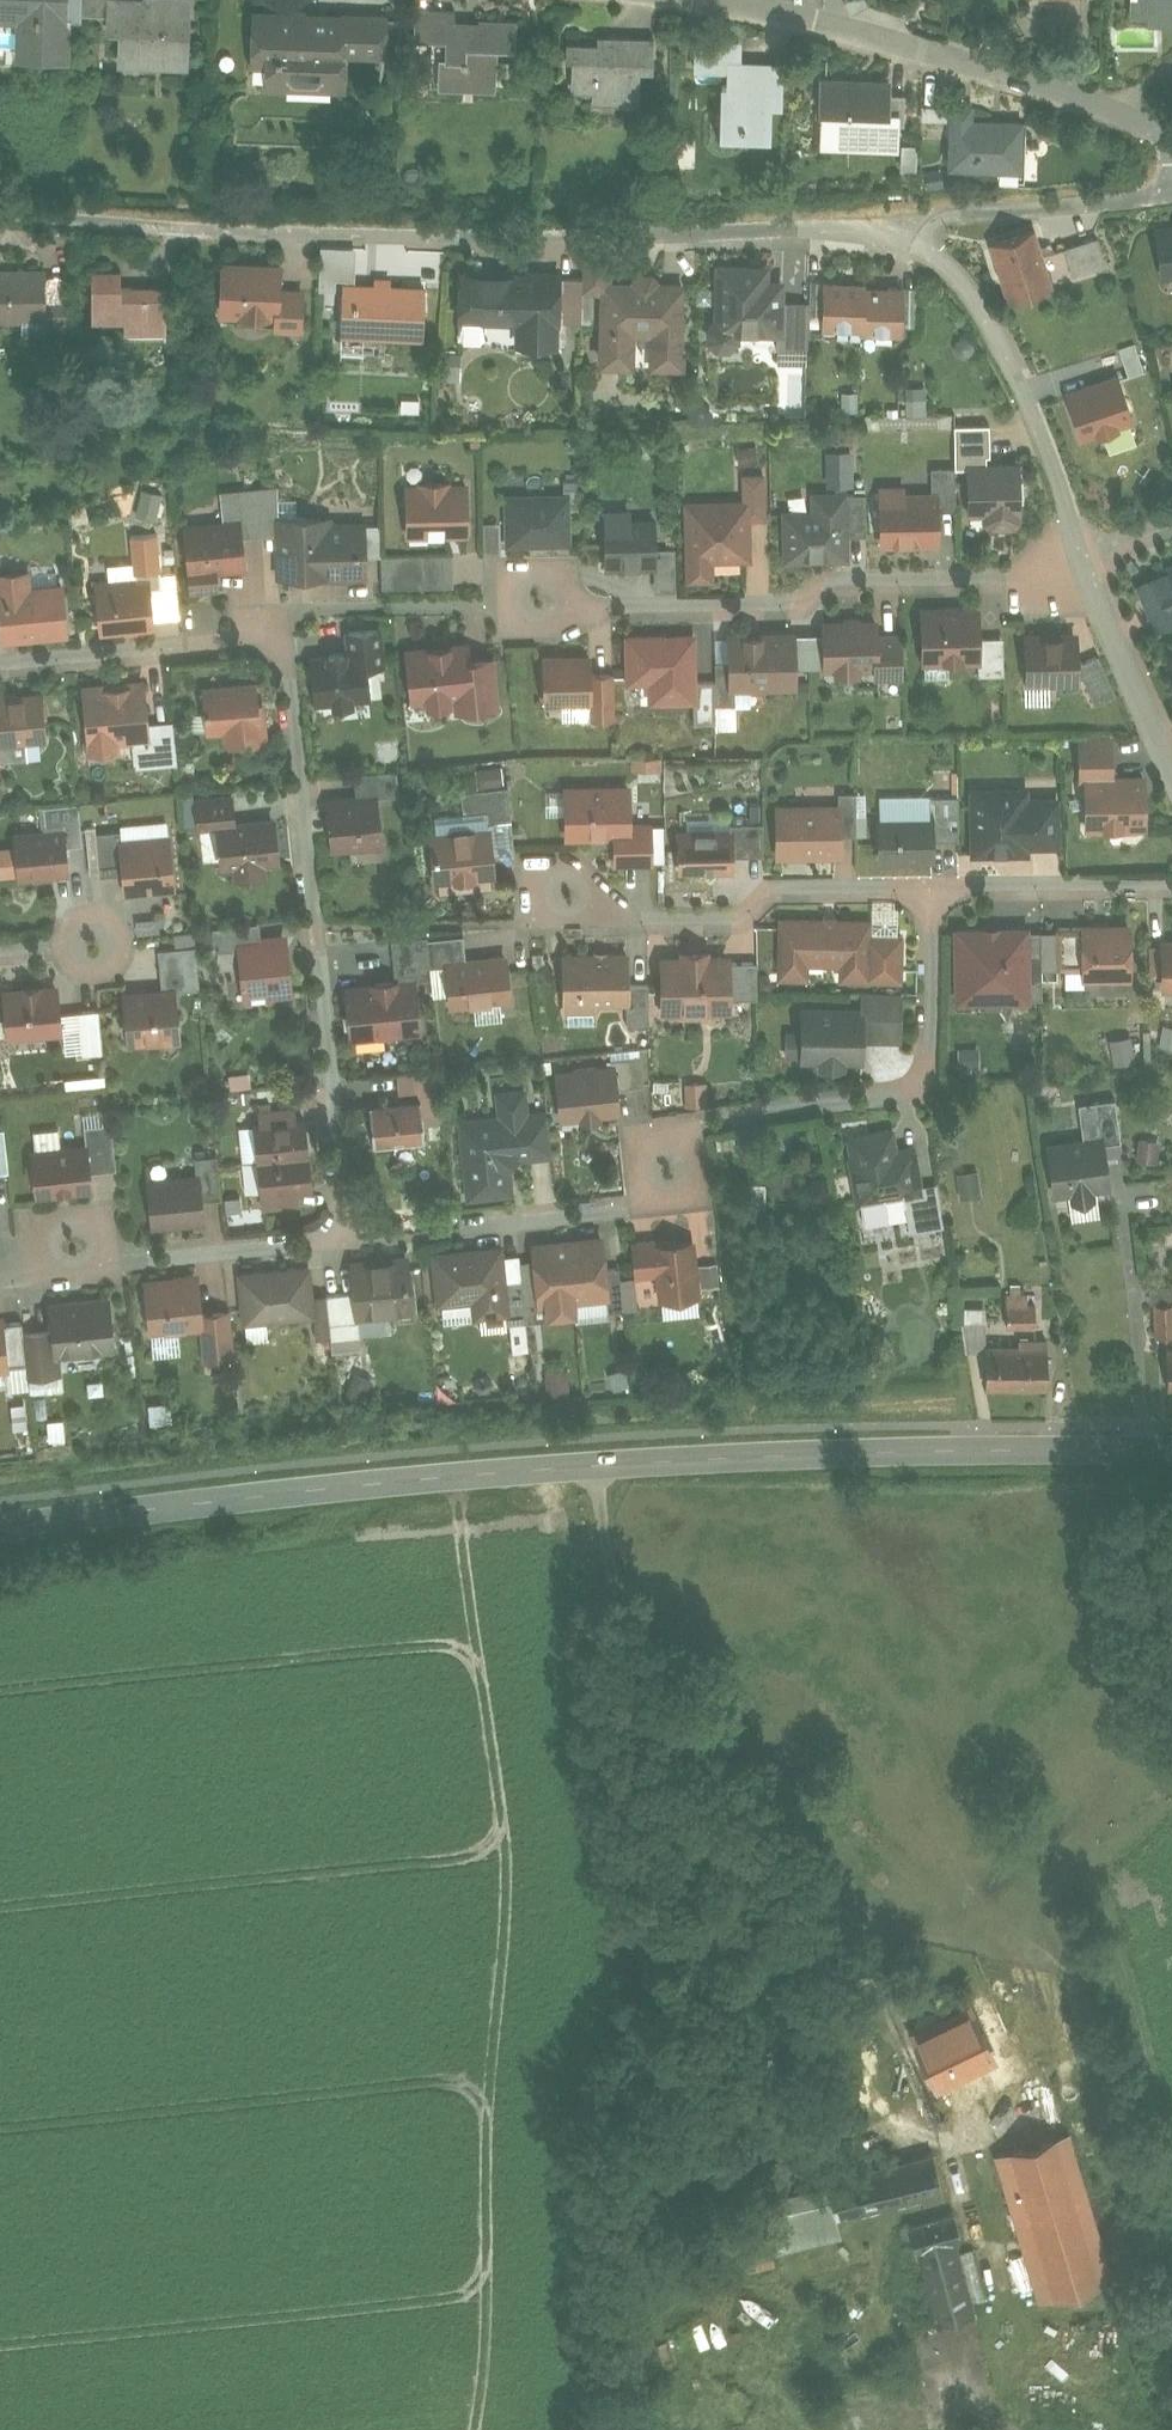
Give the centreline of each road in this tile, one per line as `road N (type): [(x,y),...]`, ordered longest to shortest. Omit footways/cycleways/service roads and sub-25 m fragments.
road 1 (residential): [(0,1282),(340,1242),(278,637),(0,663)]
road 2 (tertiary): [(0,1530),(429,1478),(783,1456),(1171,1457)]
road 3 (residential): [(901,229),(44,219),(0,208)]
road 4 (residential): [(927,894),(917,1083),(901,1092),(705,1122),(627,1214),(468,1229)]
road 5 (residential): [(1080,564),(1025,576),(821,578),(801,599),(532,605)]
road 6 (residential): [(793,0),(931,35),(1135,111),(1171,138)]
road 7 (residential): [(1080,564),(997,319),(956,264),(901,229)]
road 8 (residential): [(927,894),(783,892),(736,922),(643,926),(563,900)]
road 9 (residential): [(1171,179),(901,229)]
road 10 (residential): [(1171,886),(927,894)]
road 11 (residential): [(1171,779),(1080,564)]

